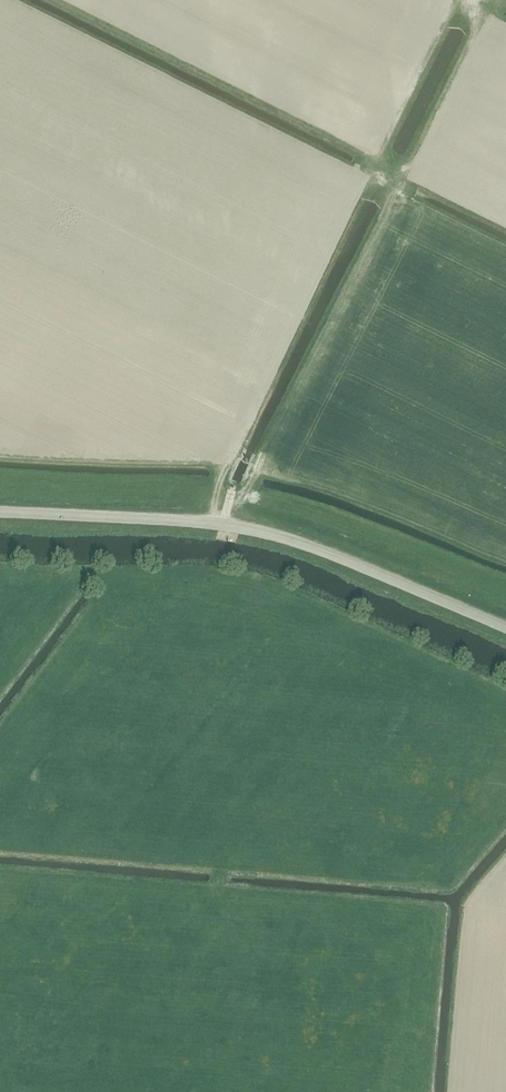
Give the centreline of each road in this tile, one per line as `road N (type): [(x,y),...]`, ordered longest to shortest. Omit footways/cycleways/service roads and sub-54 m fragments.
road 1 (tertiary): [(505,628),(271,535),(173,519),(0,512)]

